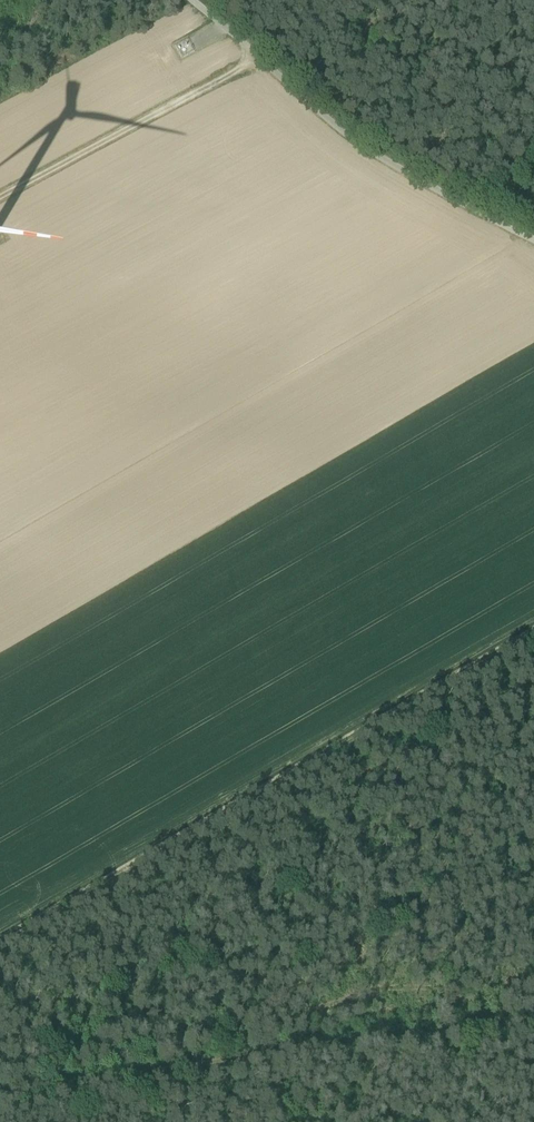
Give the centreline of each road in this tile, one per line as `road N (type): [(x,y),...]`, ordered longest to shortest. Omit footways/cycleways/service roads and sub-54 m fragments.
road 1 (track): [(0,947),(533,634)]
road 2 (unclassified): [(194,0),(358,139),(533,234)]
road 3 (track): [(0,196),(261,58)]

